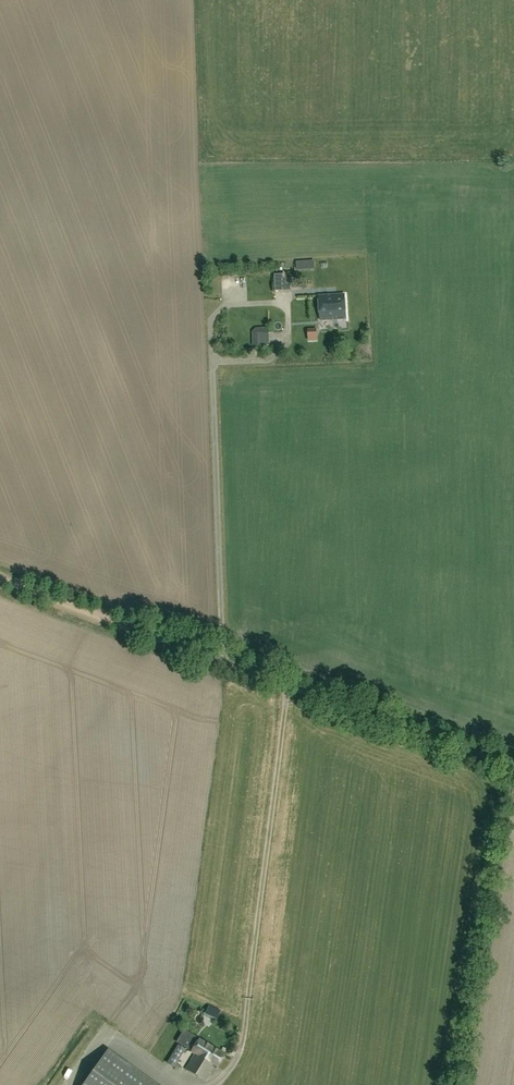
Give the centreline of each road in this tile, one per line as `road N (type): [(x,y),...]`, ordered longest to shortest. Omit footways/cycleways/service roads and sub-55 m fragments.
road 1 (unclassified): [(513,768),(222,659)]
road 2 (track): [(222,659),(0,577)]

